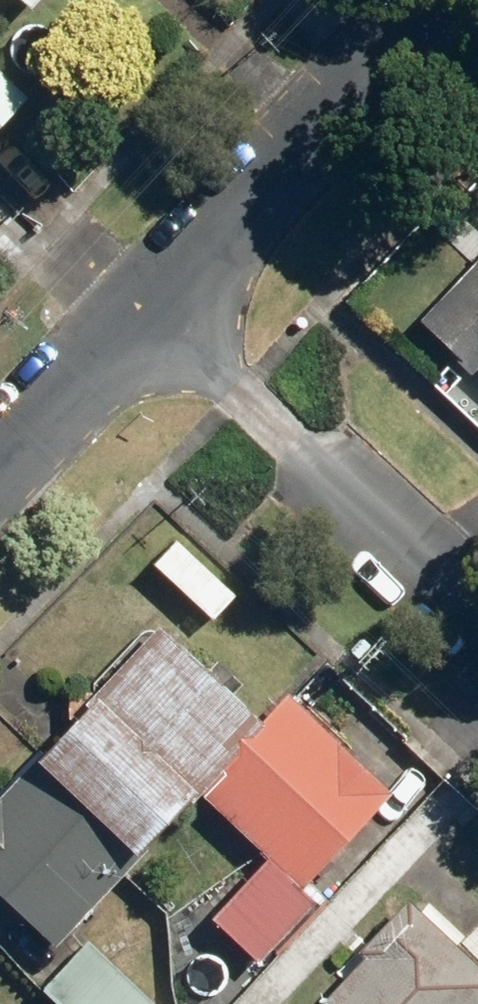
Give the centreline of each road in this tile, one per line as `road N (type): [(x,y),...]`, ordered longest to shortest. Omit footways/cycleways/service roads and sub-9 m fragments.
road 1 (residential): [(477,609),(155,308)]
road 2 (residential): [(155,308),(437,0)]
road 3 (residential): [(0,451),(155,308)]

